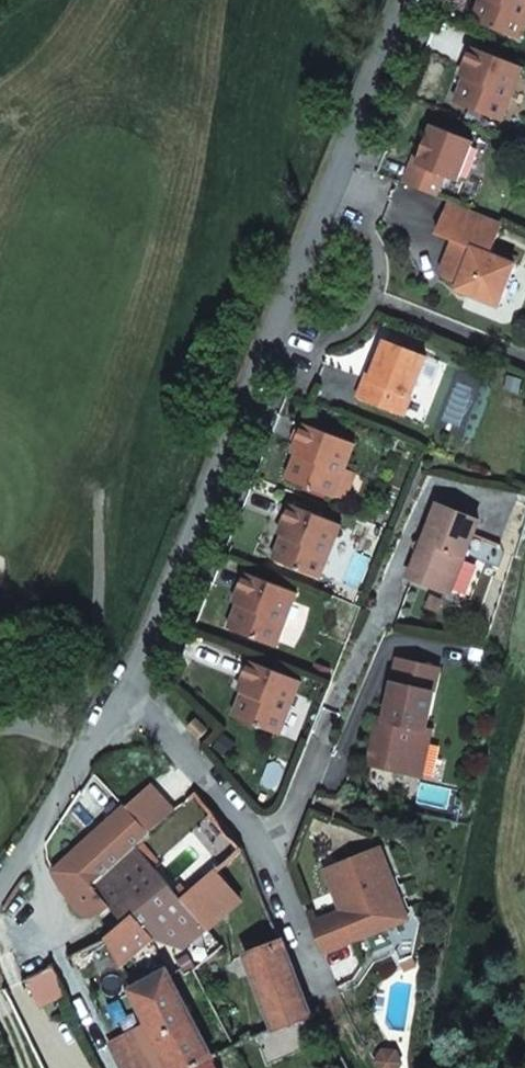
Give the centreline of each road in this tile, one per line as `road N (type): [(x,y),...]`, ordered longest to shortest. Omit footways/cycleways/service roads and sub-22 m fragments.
road 1 (residential): [(120,713),(397,0)]
road 2 (residential): [(261,860),(310,778),(389,598)]
road 3 (residential): [(364,1067),(261,860)]
road 4 (residential): [(120,713),(0,894)]
road 5 (residential): [(261,860),(196,770),(120,713)]

